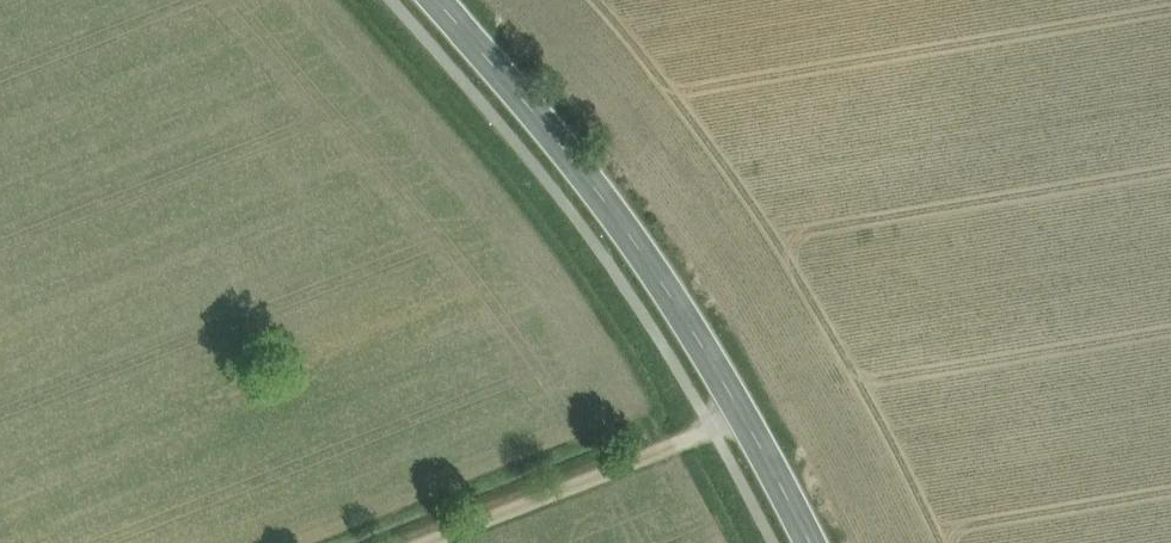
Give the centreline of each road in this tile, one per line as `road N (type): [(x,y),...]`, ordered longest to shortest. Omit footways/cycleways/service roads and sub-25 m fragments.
road 1 (secondary): [(818,542),(754,415),(646,244),(445,0)]
road 2 (track): [(754,415),(430,542)]

